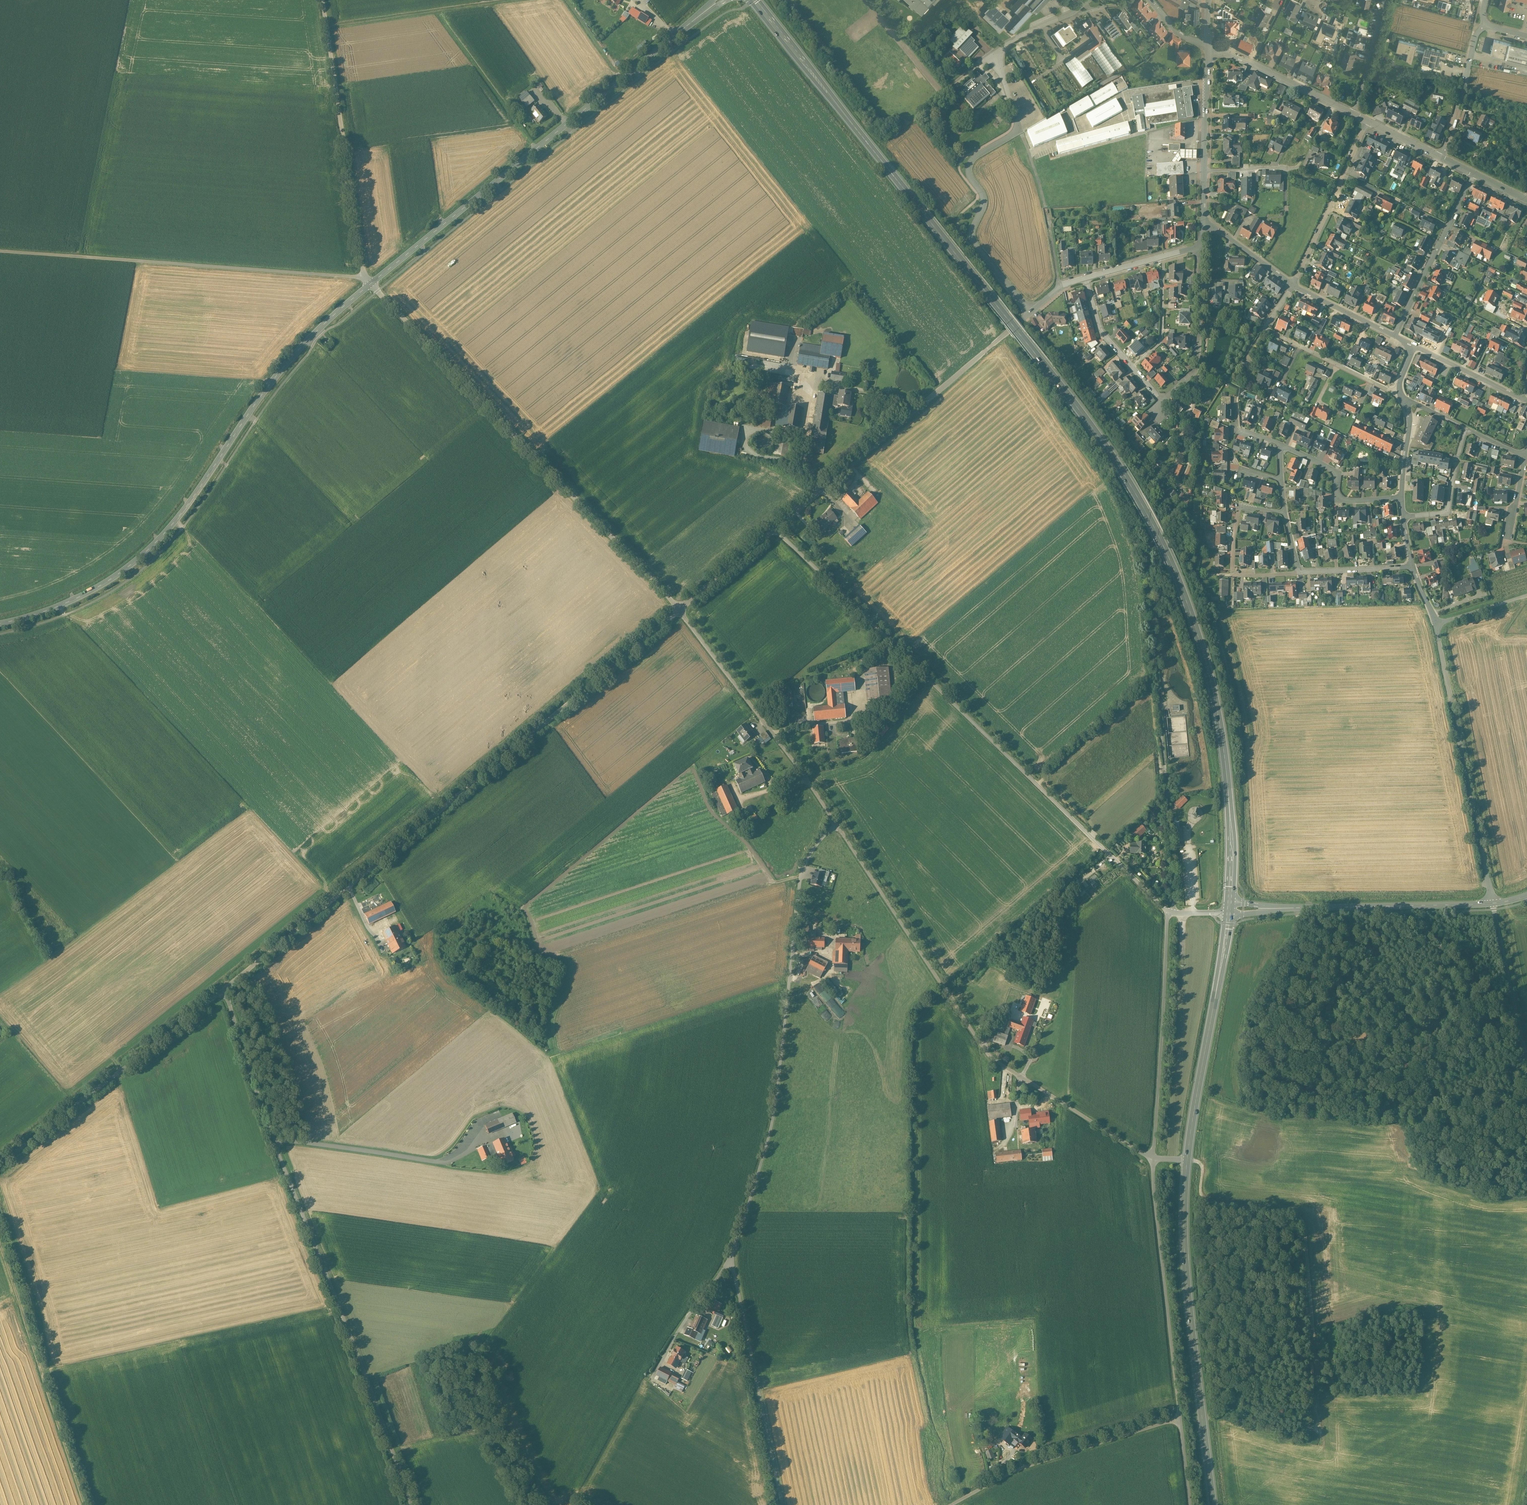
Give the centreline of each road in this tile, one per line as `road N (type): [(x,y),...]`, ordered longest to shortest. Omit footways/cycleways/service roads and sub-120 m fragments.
road 1 (primary): [(754,0),(1094,431),(1146,514),(1210,680),(1226,774),(1229,911)]
road 2 (unclassified): [(836,823),(799,882),(778,1099),(733,1252),(783,1504)]
road 3 (unclassified): [(224,988),(679,610)]
road 4 (unclassified): [(775,529),(1170,912)]
road 5 (unclassified): [(224,988),(267,1129),(412,1504)]
road 6 (tertiary): [(0,624),(76,598),(137,560),(188,505),(292,358),(371,284)]
road 7 (unclassified): [(836,823),(991,1057),(1153,1160)]
road 8 (unclassified): [(371,284),(679,610)]
road 9 (tertiary): [(371,284),(718,0)]
road 10 (unclassified): [(0,252),(371,284)]
road 11 (track): [(1187,1160),(1201,1167),(1200,1202),(1285,1211),(1304,1225),(1321,1433)]
road 12 (primary): [(1187,1160),(1185,1248),(1213,1504)]
road 13 (unclassified): [(775,529),(1019,323)]
road 14 (residential): [(990,55),(1019,131),(970,163),(984,202),(972,238),(1032,312)]
road 15 (unclassified): [(322,0),(371,284)]
road 16 (unclassified): [(0,1164),(224,988)]
road 17 (unclassified): [(1492,903),(1437,624)]
road 18 (track): [(86,1504),(0,1245)]
road 19 (unclassified): [(679,610),(836,823)]
road 20 (secondary): [(1229,911),(1492,903)]
road 21 (unclassified): [(1179,1419),(1153,1160)]
road 22 (primary): [(1229,911),(1187,1160)]
road 23 (unclassified): [(1153,1160),(1170,912)]
road 24 (unclassified): [(950,1504),(1011,1472),(1179,1419)]
road 25 (residential): [(1401,397),(1265,329),(1293,285)]
road 26 (track): [(326,27),(519,0)]
road 27 (residential): [(1395,336),(1474,173)]
road 28 (residential): [(1368,121),(1293,285)]
road 29 (residential): [(1285,512),(1240,505),(1233,574),(1298,573)]
road 30 (residential): [(1201,249),(1197,368),(1161,401)]
road 31 (tertiary): [(1208,45),(1353,114)]
road 32 (residential): [(1402,497),(1337,500),(1338,472),(1283,446)]
road 33 (unclassified): [(1526,1051),(1492,903)]
road 34 (residential): [(1404,517),(1448,513),(1466,429)]
road 35 (unclassified): [(679,610),(775,529)]
road 36 (residential): [(1208,45),(1204,170)]
road 37 (residential): [(1162,257),(1160,342),(1132,367)]

